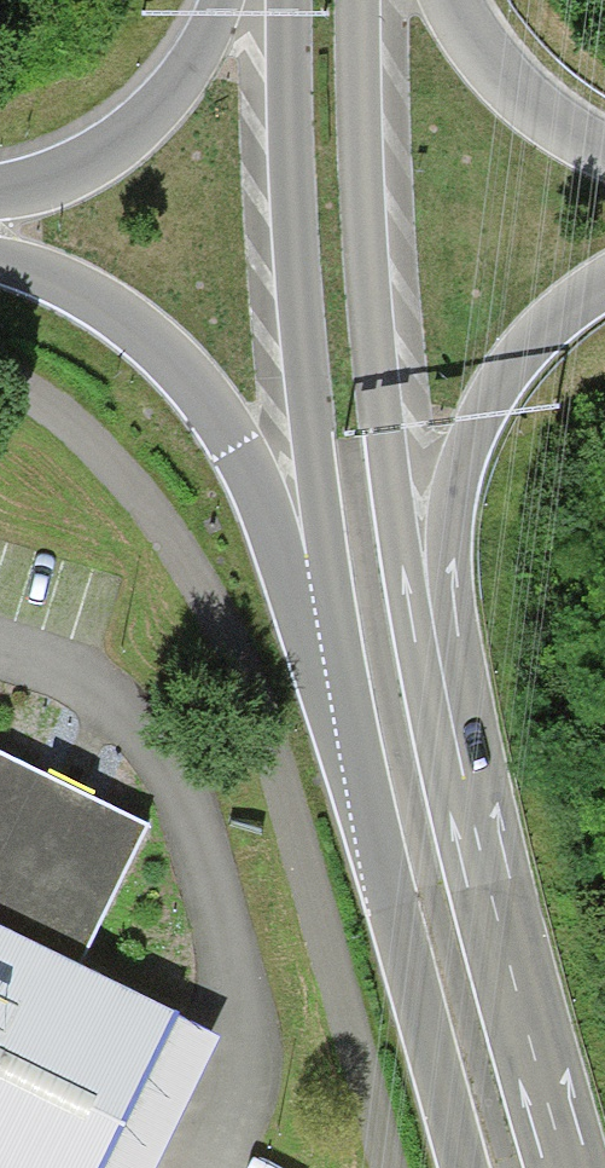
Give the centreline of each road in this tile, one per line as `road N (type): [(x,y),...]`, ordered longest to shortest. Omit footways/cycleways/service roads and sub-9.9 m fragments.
road 1 (track): [(0,397),(66,427),(169,537),(254,721),(381,1167)]
road 2 (motorway): [(445,692),(385,416),(365,179),(365,0)]
road 3 (motorway): [(284,0),(292,276),(341,692)]
road 4 (primary): [(0,261),(97,301),(178,367),(264,500),(341,692)]
road 5 (primary): [(571,1167),(499,930),(445,692)]
road 6 (primary): [(341,692),(458,1167)]
road 7 (primary): [(445,692),(446,542),(474,430),(538,335),(604,283)]
road 8 (motorway): [(219,0),(194,54),(126,135),(62,174),(0,190)]
road 9 (motorway): [(604,151),(522,95),(452,0)]

